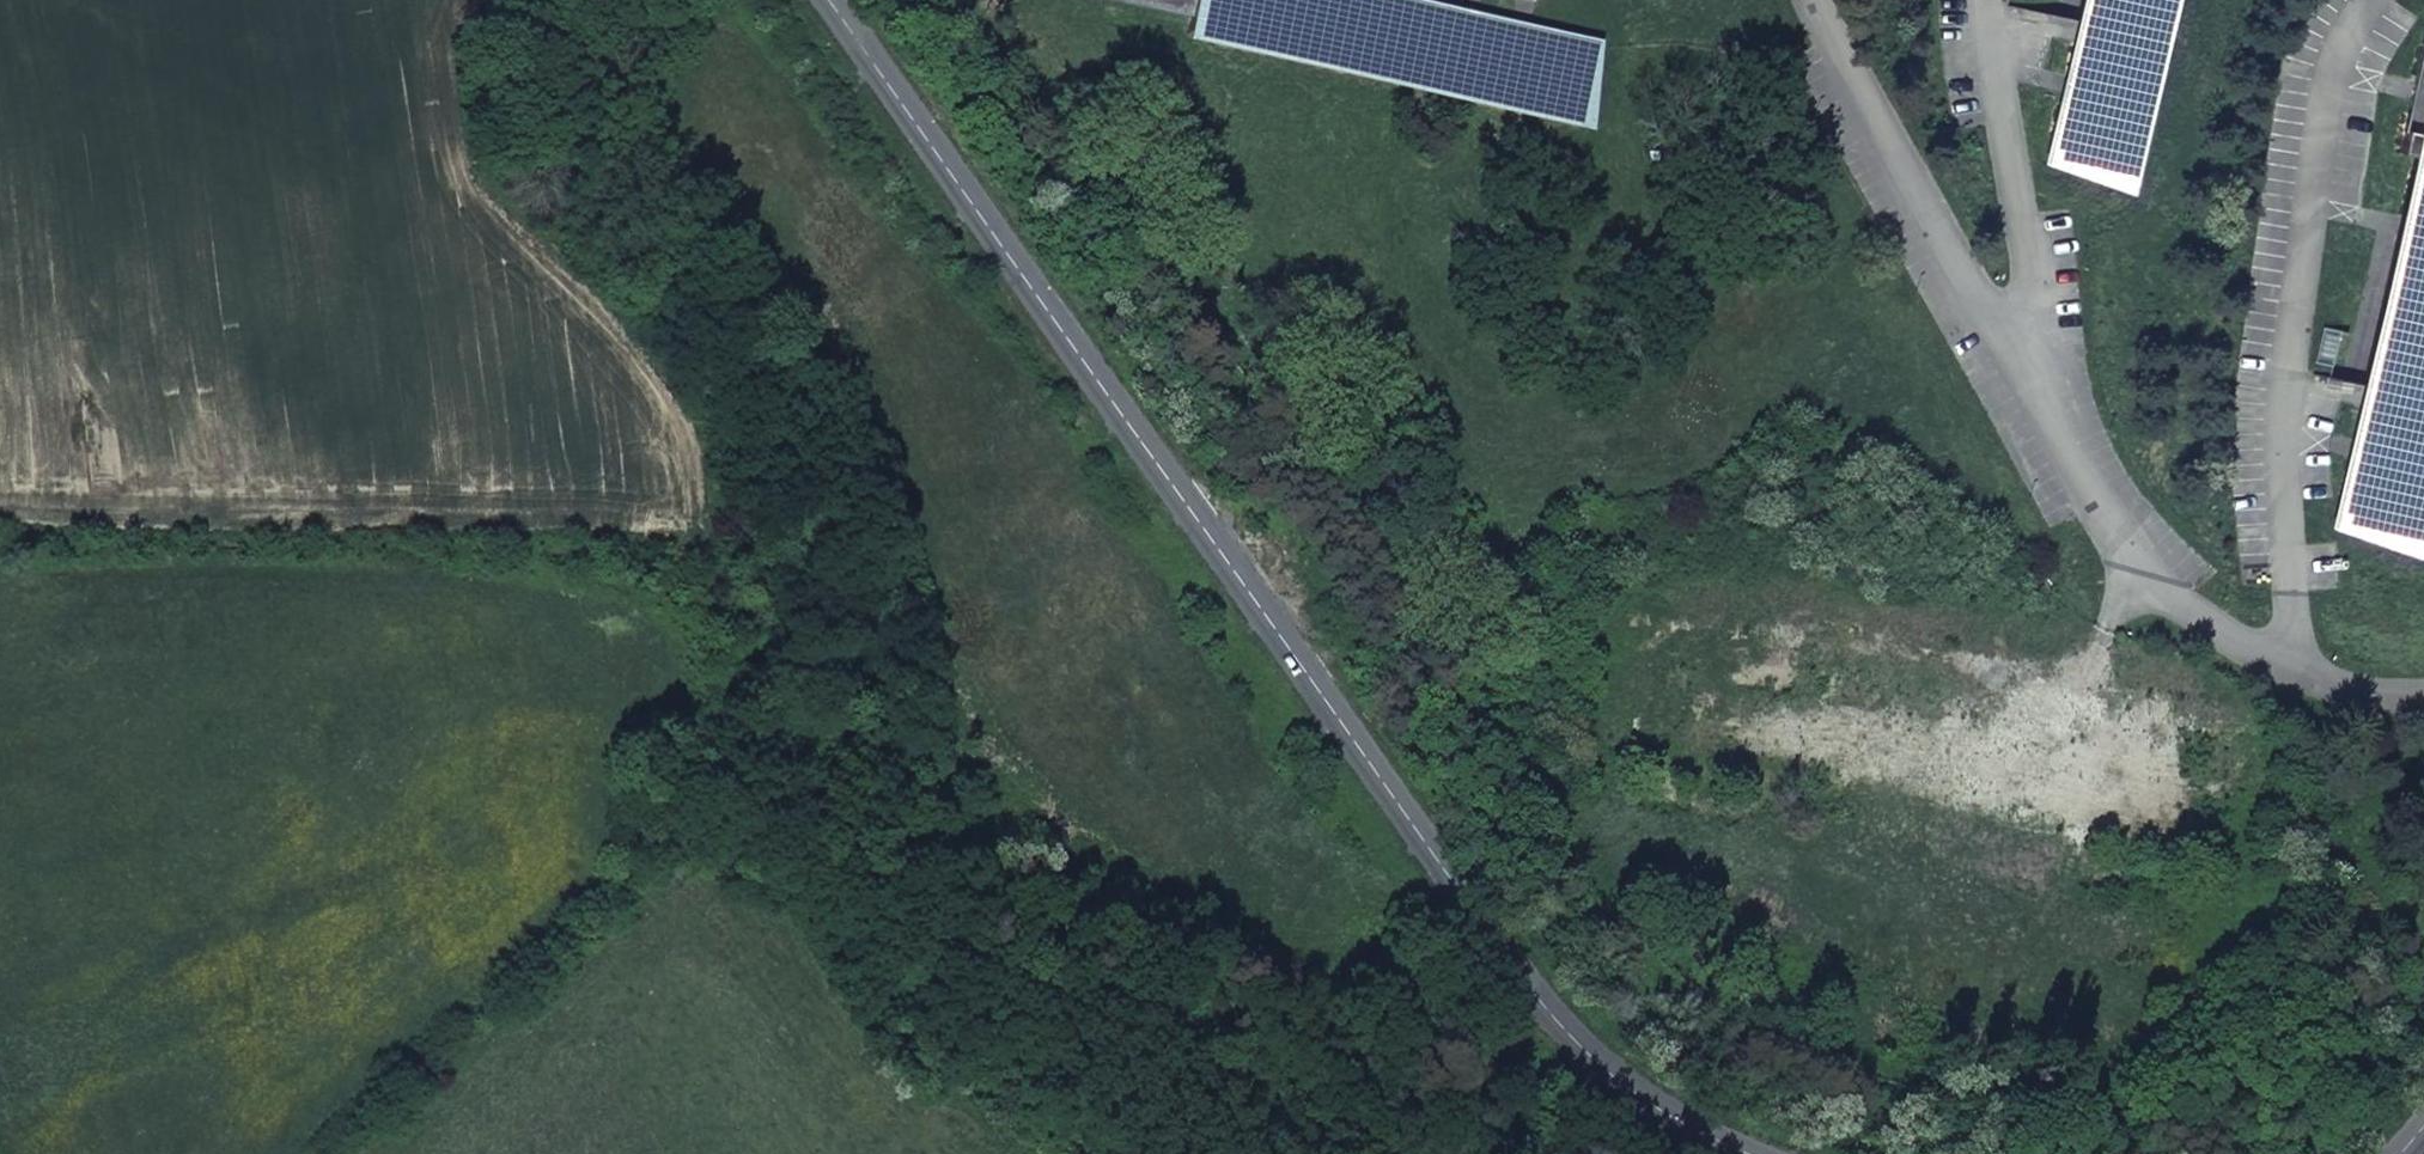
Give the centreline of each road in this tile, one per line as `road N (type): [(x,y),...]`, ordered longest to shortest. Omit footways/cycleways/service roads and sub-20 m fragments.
road 1 (secondary): [(1752,1153),(1651,1103),(1579,1044),(1519,972),(831,0)]

